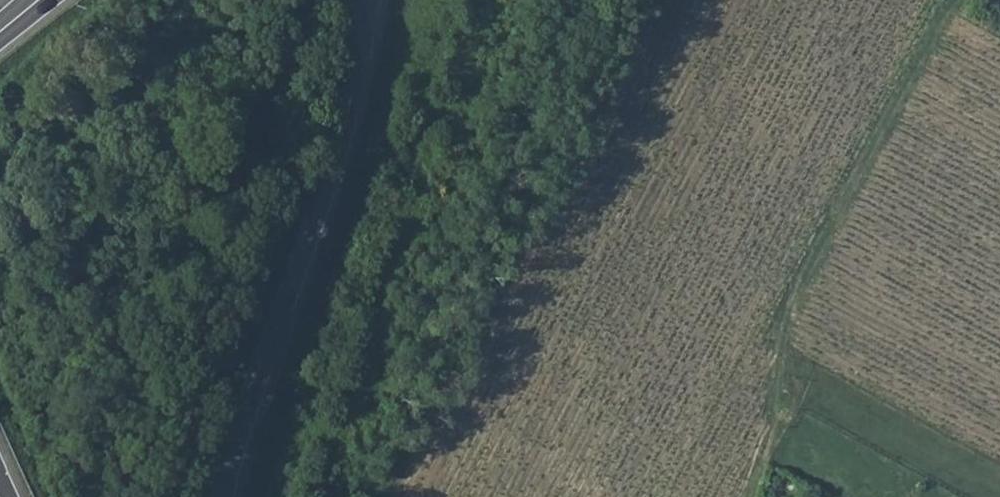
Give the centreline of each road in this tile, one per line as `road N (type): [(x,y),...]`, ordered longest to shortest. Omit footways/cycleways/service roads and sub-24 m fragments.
road 1 (trunk): [(224,496),(325,190),(370,0)]

